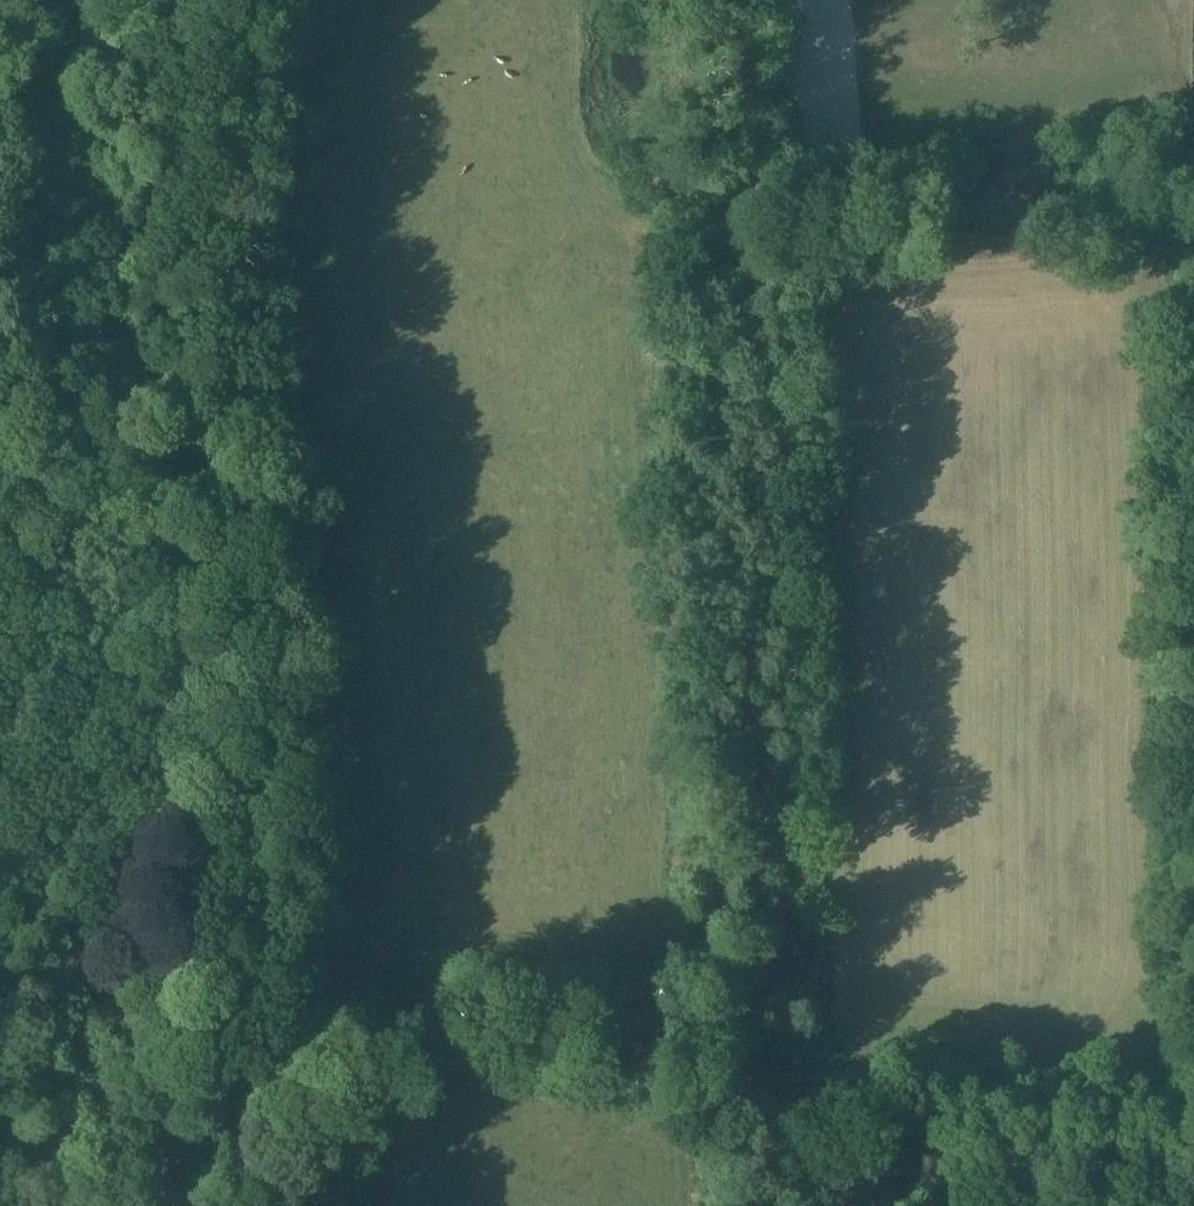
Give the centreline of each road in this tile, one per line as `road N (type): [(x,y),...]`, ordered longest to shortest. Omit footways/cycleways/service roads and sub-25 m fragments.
road 1 (track): [(1193,1082),(772,1090),(724,1083),(589,1006),(535,1001),(436,1009),(381,1025),(242,1130),(68,1132),(0,1146)]
road 2 (track): [(783,265),(1193,245)]

